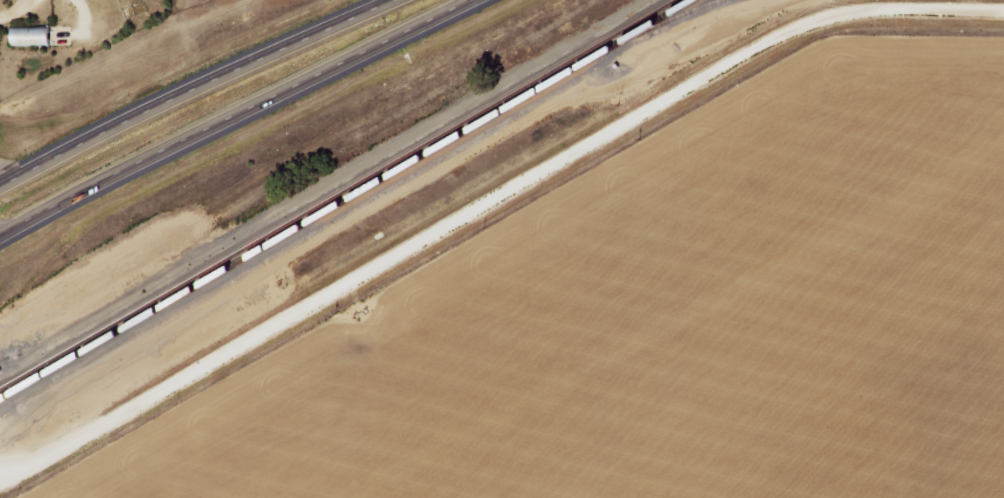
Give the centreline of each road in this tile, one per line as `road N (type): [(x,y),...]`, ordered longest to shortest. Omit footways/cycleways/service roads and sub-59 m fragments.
road 1 (residential): [(1003,11),(881,10),(776,37),(64,448),(0,477)]
road 2 (trunk): [(0,242),(96,186),(472,0)]
road 3 (trunk): [(395,0),(110,129),(0,188)]

